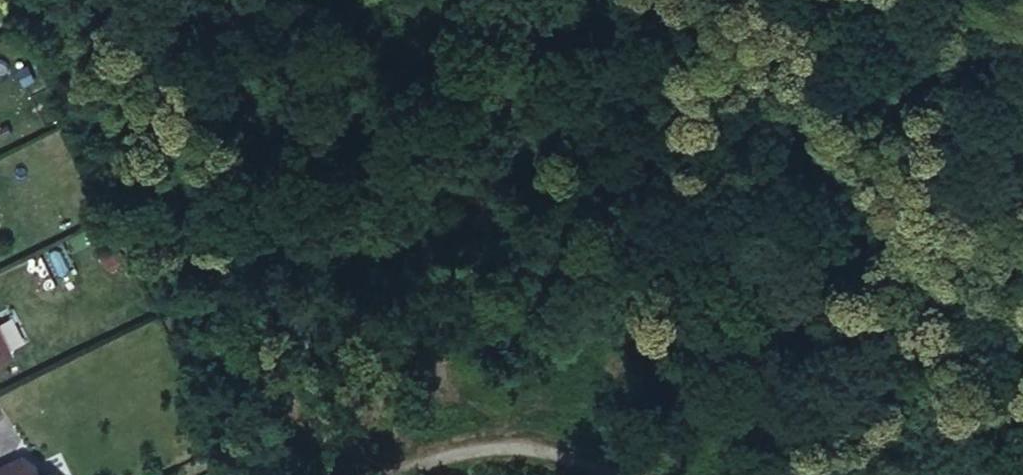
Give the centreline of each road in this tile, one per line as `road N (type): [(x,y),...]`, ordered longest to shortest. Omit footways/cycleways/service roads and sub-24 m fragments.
road 1 (track): [(407,474),(486,448),(559,457),(603,474)]

